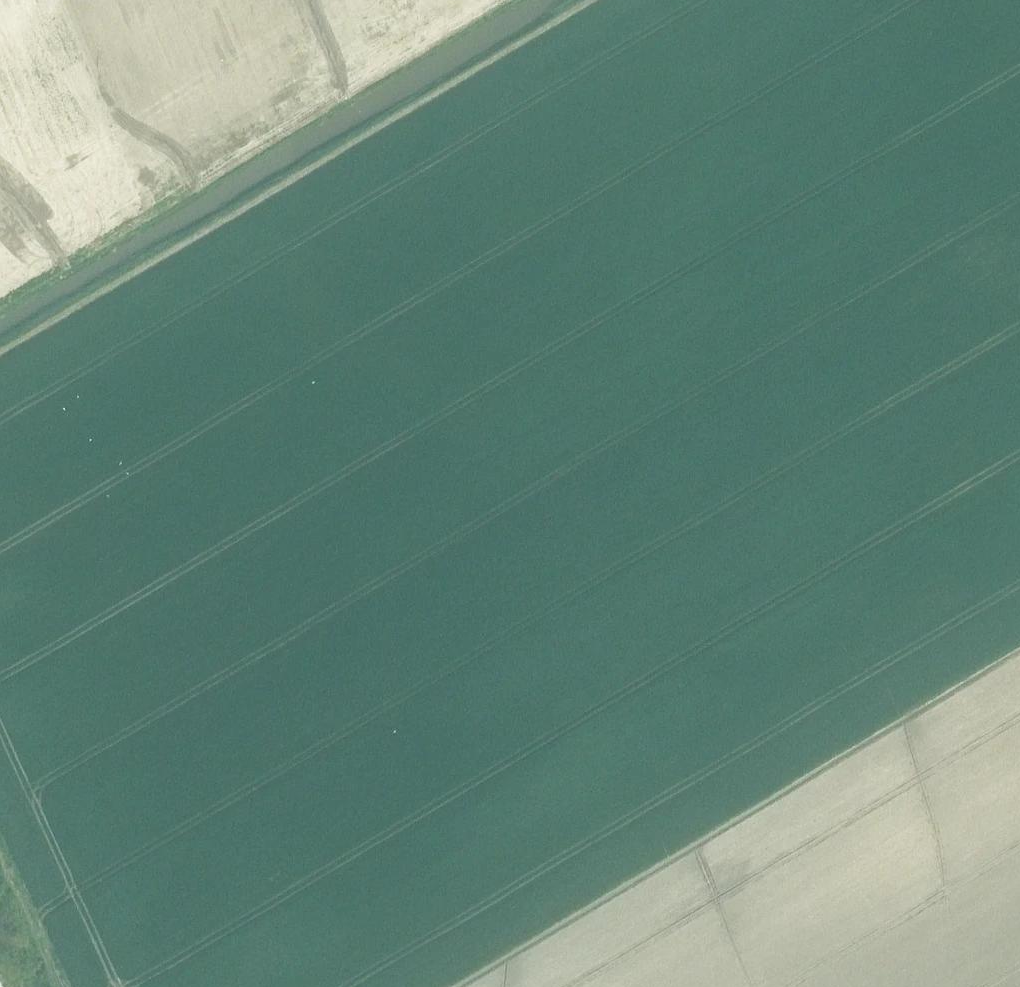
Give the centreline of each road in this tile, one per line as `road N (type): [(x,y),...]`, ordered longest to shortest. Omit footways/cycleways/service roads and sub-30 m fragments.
road 1 (track): [(57,986),(0,867)]

